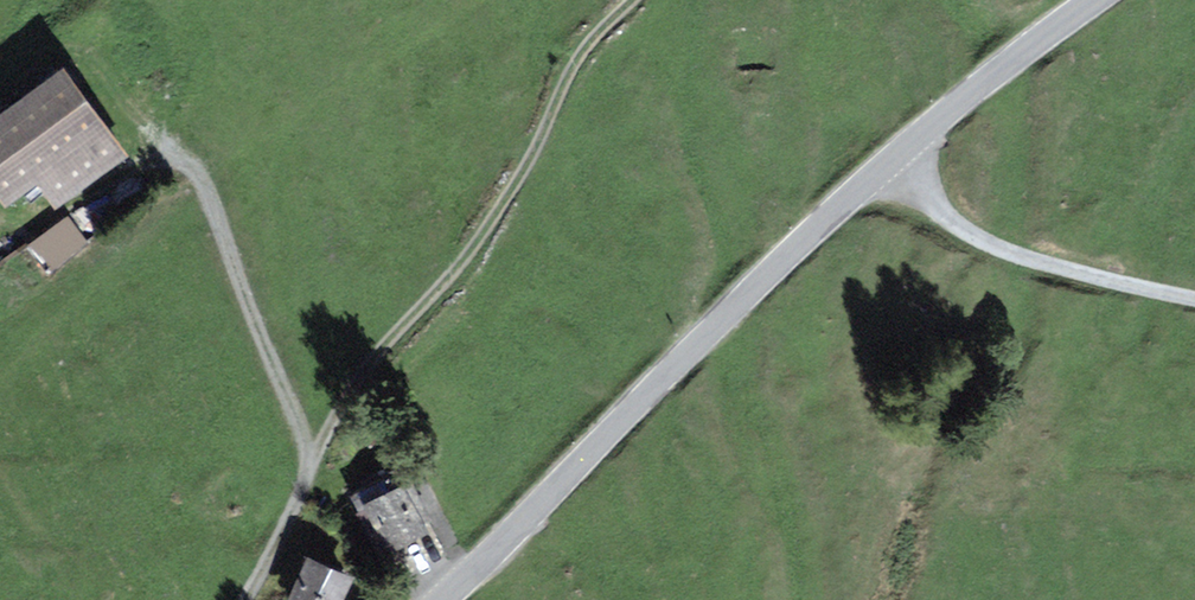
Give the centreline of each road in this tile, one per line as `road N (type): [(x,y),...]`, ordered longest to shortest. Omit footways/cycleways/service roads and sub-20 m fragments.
road 1 (tertiary): [(1096,0),(1019,55),(898,164),(450,599)]
road 2 (track): [(309,481),(364,380),(480,246),(549,141),(593,52),(641,0)]
road 3 (track): [(251,599),(301,511),(309,464),(222,221),(189,172),(166,168)]
road 4 (track): [(1194,301),(1108,283),(961,229),(898,164)]

